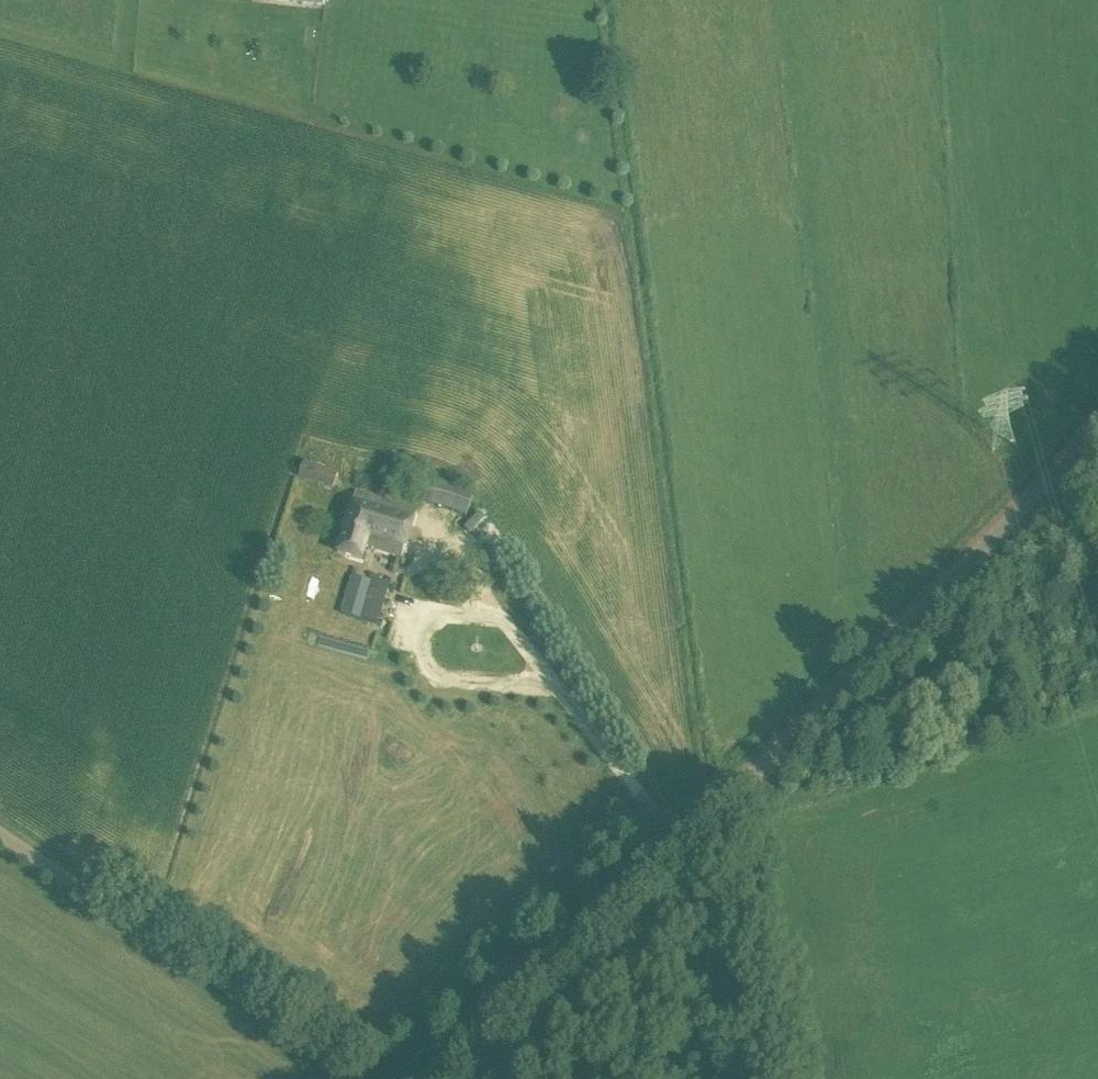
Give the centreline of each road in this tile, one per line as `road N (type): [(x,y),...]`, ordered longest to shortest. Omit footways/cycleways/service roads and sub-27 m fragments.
road 1 (tertiary): [(429,1078),(1097,415)]
road 2 (unclassified): [(354,1078),(0,832)]

